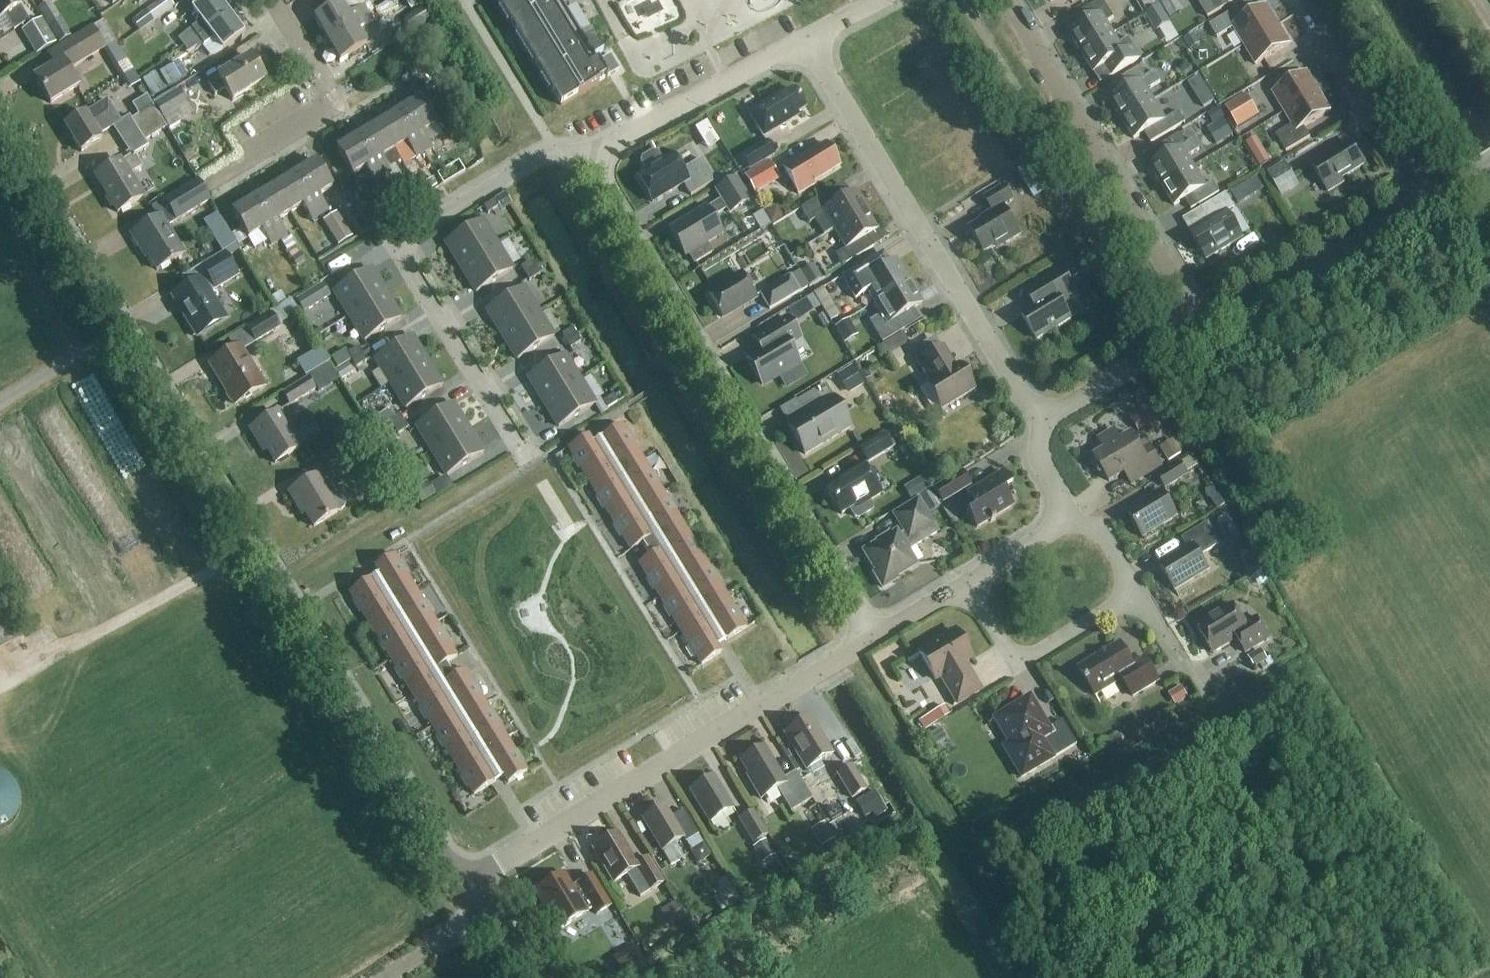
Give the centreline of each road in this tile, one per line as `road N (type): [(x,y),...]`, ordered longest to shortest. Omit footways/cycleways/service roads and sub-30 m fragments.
road 1 (tertiary): [(457,886),(0,133)]
road 2 (residential): [(871,635),(606,198),(599,169)]
road 3 (residential): [(599,169),(553,151),(392,242),(529,464)]
road 4 (residential): [(457,886),(871,635)]
road 5 (residential): [(1044,425),(806,44)]
road 6 (residential): [(1211,327),(1006,0)]
road 7 (residential): [(1211,327),(1243,318),(1428,206)]
road 8 (residential): [(599,169),(620,143),(806,44)]
road 9 (residential): [(225,170),(323,112),(331,87),(277,0)]
road 10 (residential): [(1428,206),(1306,0)]
road 11 (residential): [(1134,593),(1030,656),(1004,646),(963,586)]
road 12 (residential): [(1044,425),(1211,327)]
road 13 (residential): [(963,586),(1067,519)]

